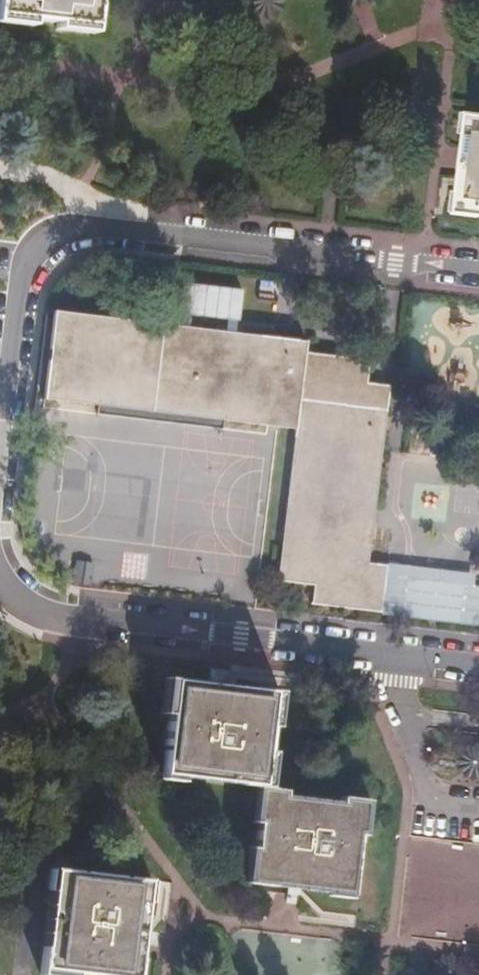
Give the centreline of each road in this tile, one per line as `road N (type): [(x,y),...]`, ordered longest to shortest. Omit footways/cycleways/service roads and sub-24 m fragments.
road 1 (residential): [(478,265),(127,219),(86,225),(30,281),(14,319),(0,409)]
road 2 (residential): [(0,582),(40,617),(478,666)]

